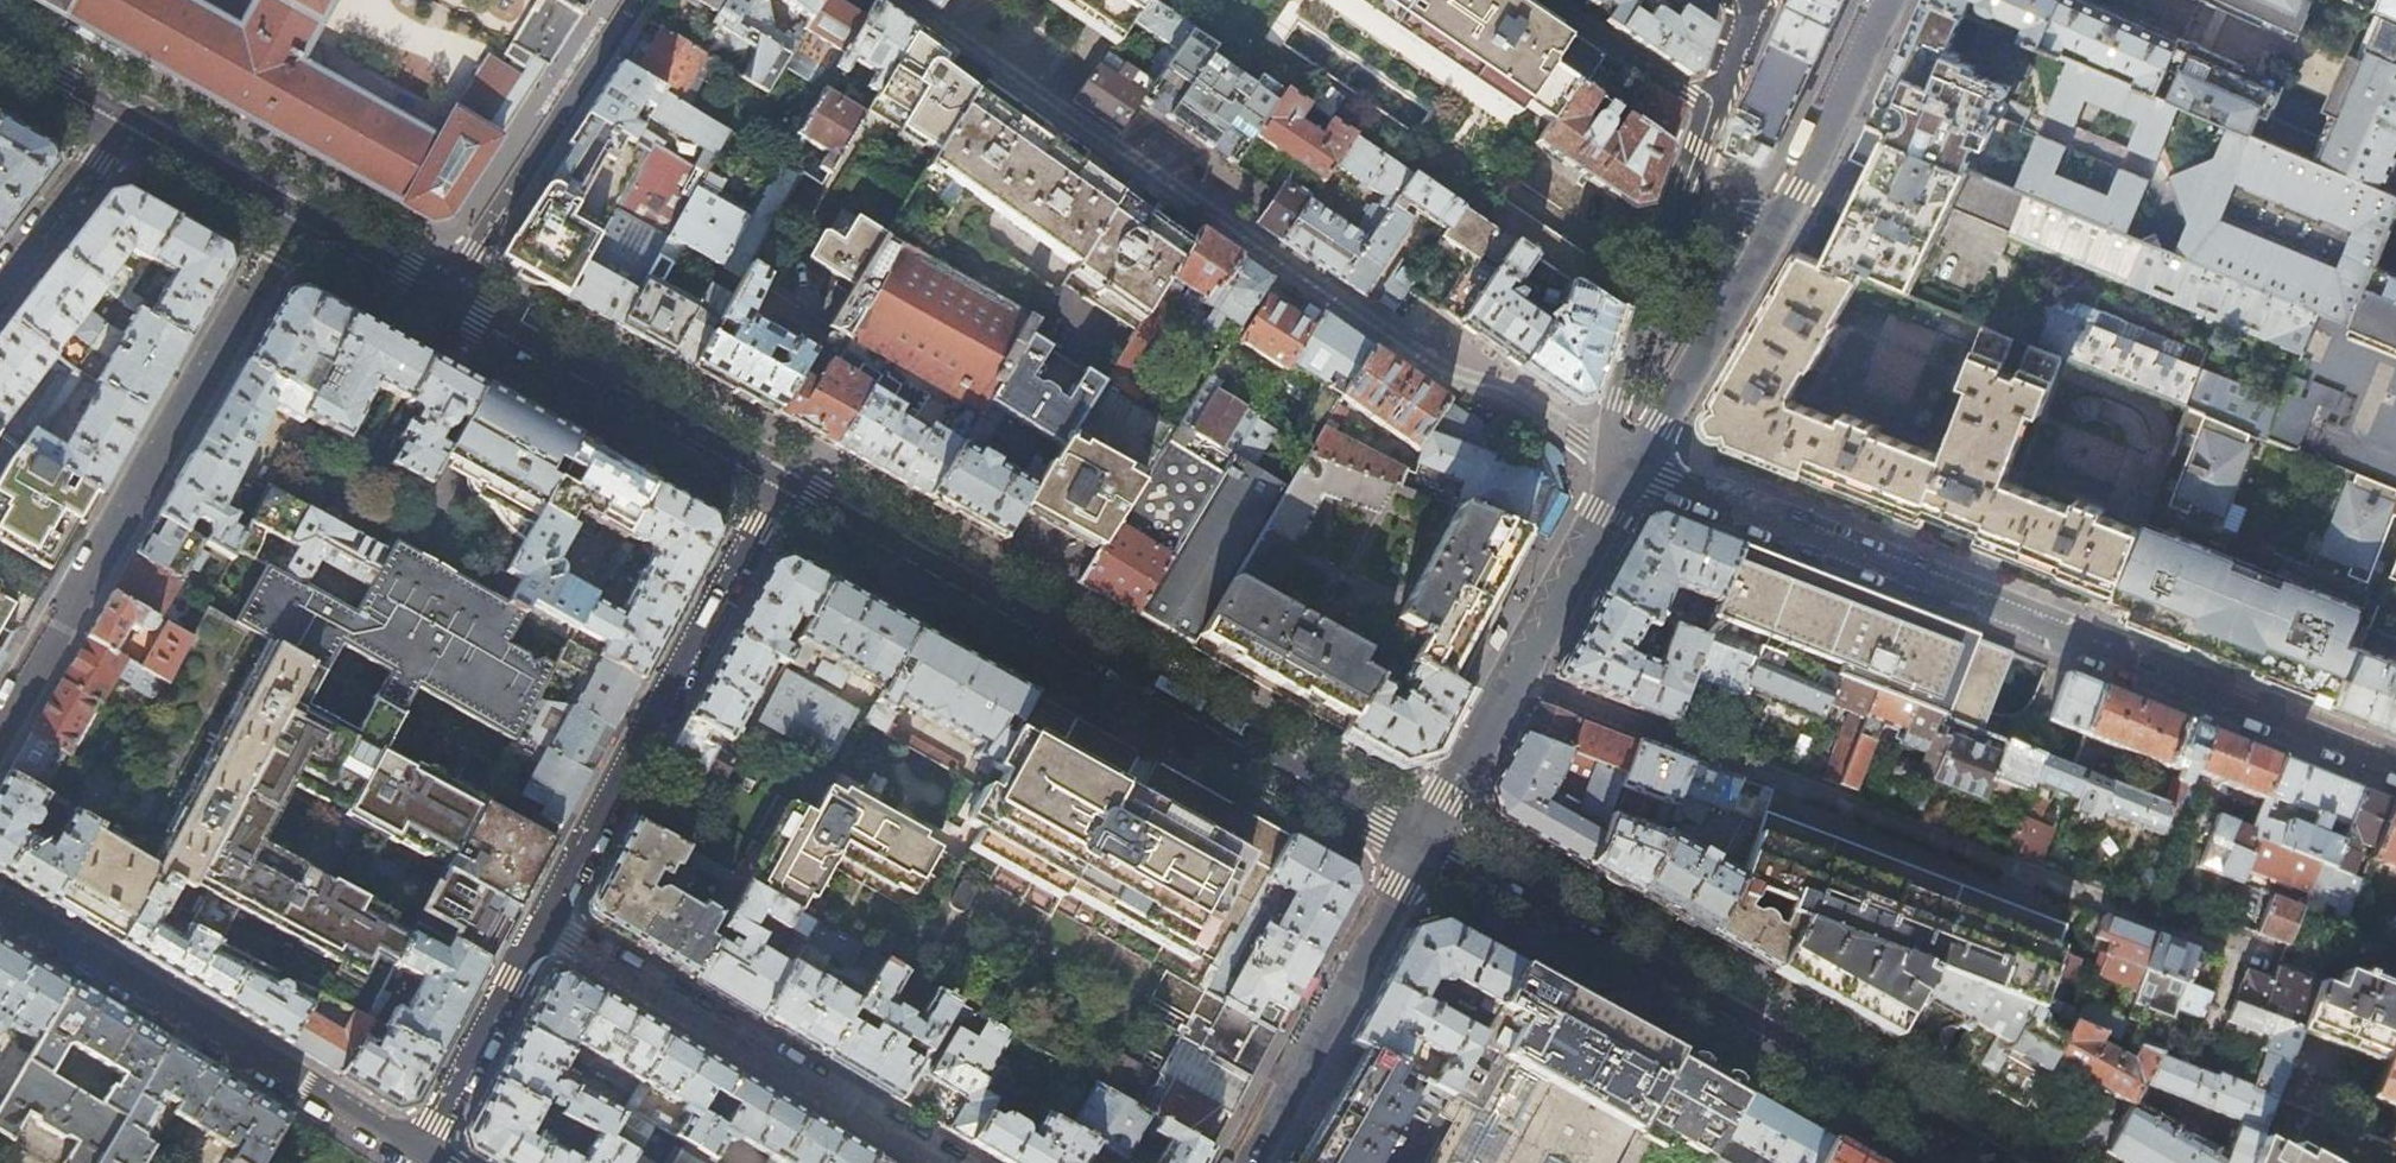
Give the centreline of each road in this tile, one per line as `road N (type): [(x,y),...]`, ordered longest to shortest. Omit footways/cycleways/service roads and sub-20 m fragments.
road 1 (residential): [(1635,468),(2395,767)]
road 2 (secondary): [(1422,842),(778,482)]
road 3 (secondary): [(2009,1162),(1422,842)]
road 4 (residential): [(544,924),(778,482)]
road 5 (residential): [(0,909),(421,1157)]
road 6 (residential): [(941,1162),(544,924)]
road 7 (tertiary): [(1635,468),(1422,842)]
road 8 (secondary): [(778,482),(447,298)]
road 9 (secondary): [(447,298),(130,117)]
road 10 (tertiary): [(1422,842),(1252,1162)]
road 11 (residential): [(638,0),(447,298)]
road 12 (residential): [(1683,197),(1611,432),(1635,468)]
road 13 (tertiary): [(1779,228),(1635,468)]
road 14 (residential): [(421,1157),(544,924)]
road 15 (tertiary): [(1889,0),(1779,228)]
road 16 (residential): [(130,117),(0,287)]
road 17 (residential): [(1548,0),(1713,110)]
road 18 (secondary): [(130,117),(0,42)]

